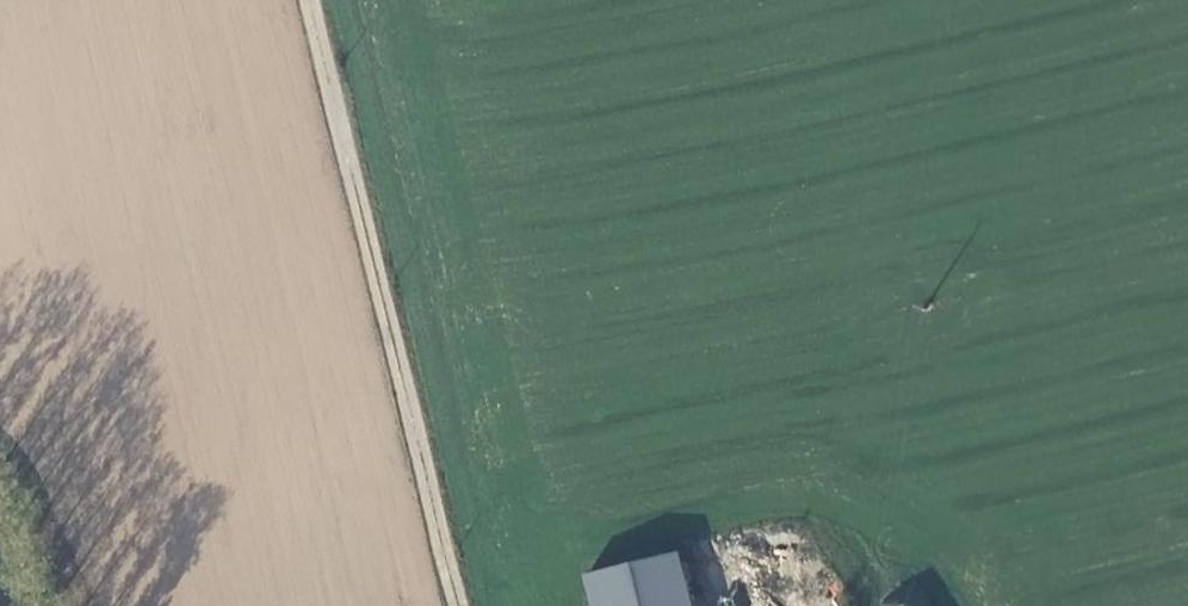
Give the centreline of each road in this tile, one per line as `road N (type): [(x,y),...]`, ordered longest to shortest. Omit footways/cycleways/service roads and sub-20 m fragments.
road 1 (track): [(458,605),(309,0)]

